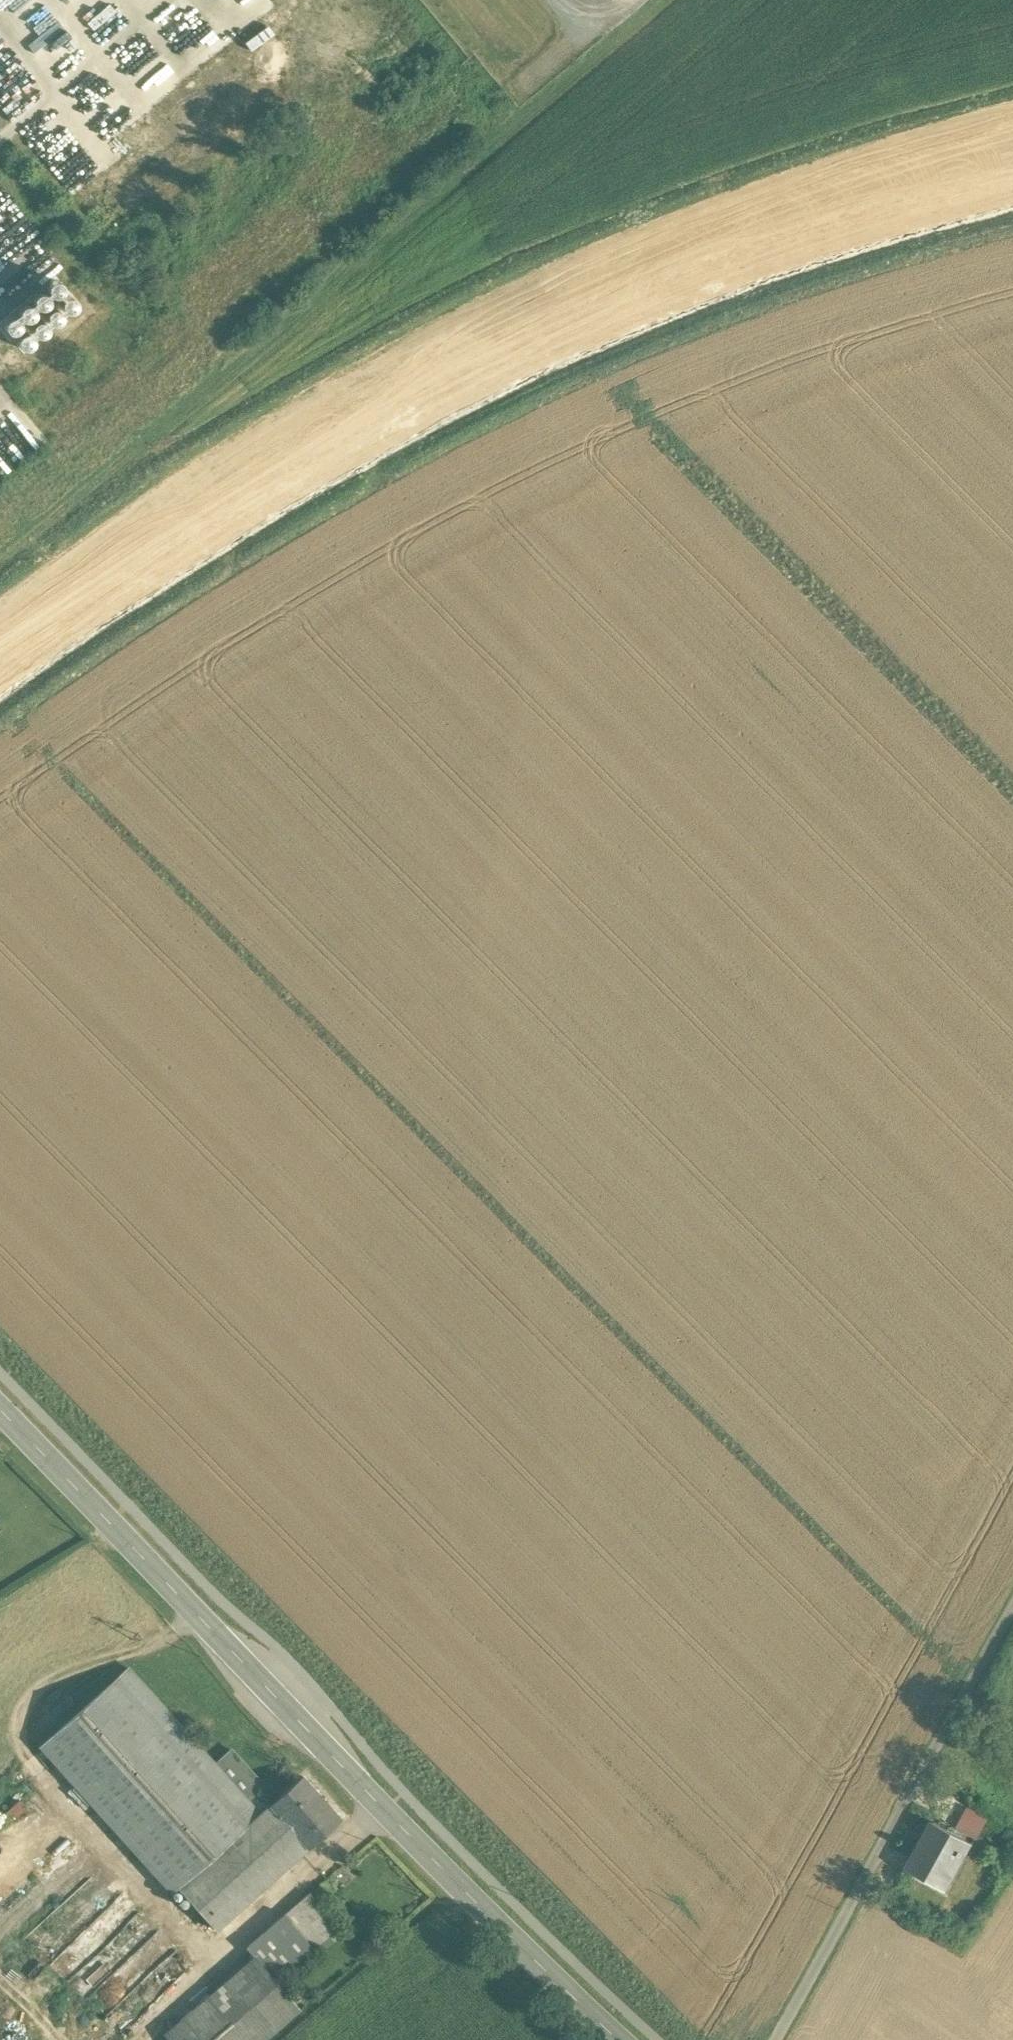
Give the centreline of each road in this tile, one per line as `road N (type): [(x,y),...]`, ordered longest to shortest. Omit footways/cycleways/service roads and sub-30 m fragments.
road 1 (secondary): [(0,659),(84,600),(482,374),(666,288),(961,184),(1012,174)]
road 2 (tertiary): [(0,1401),(339,1761),(622,2039)]
road 3 (track): [(659,0),(0,548)]
road 4 (track): [(1012,1606),(775,2039)]

